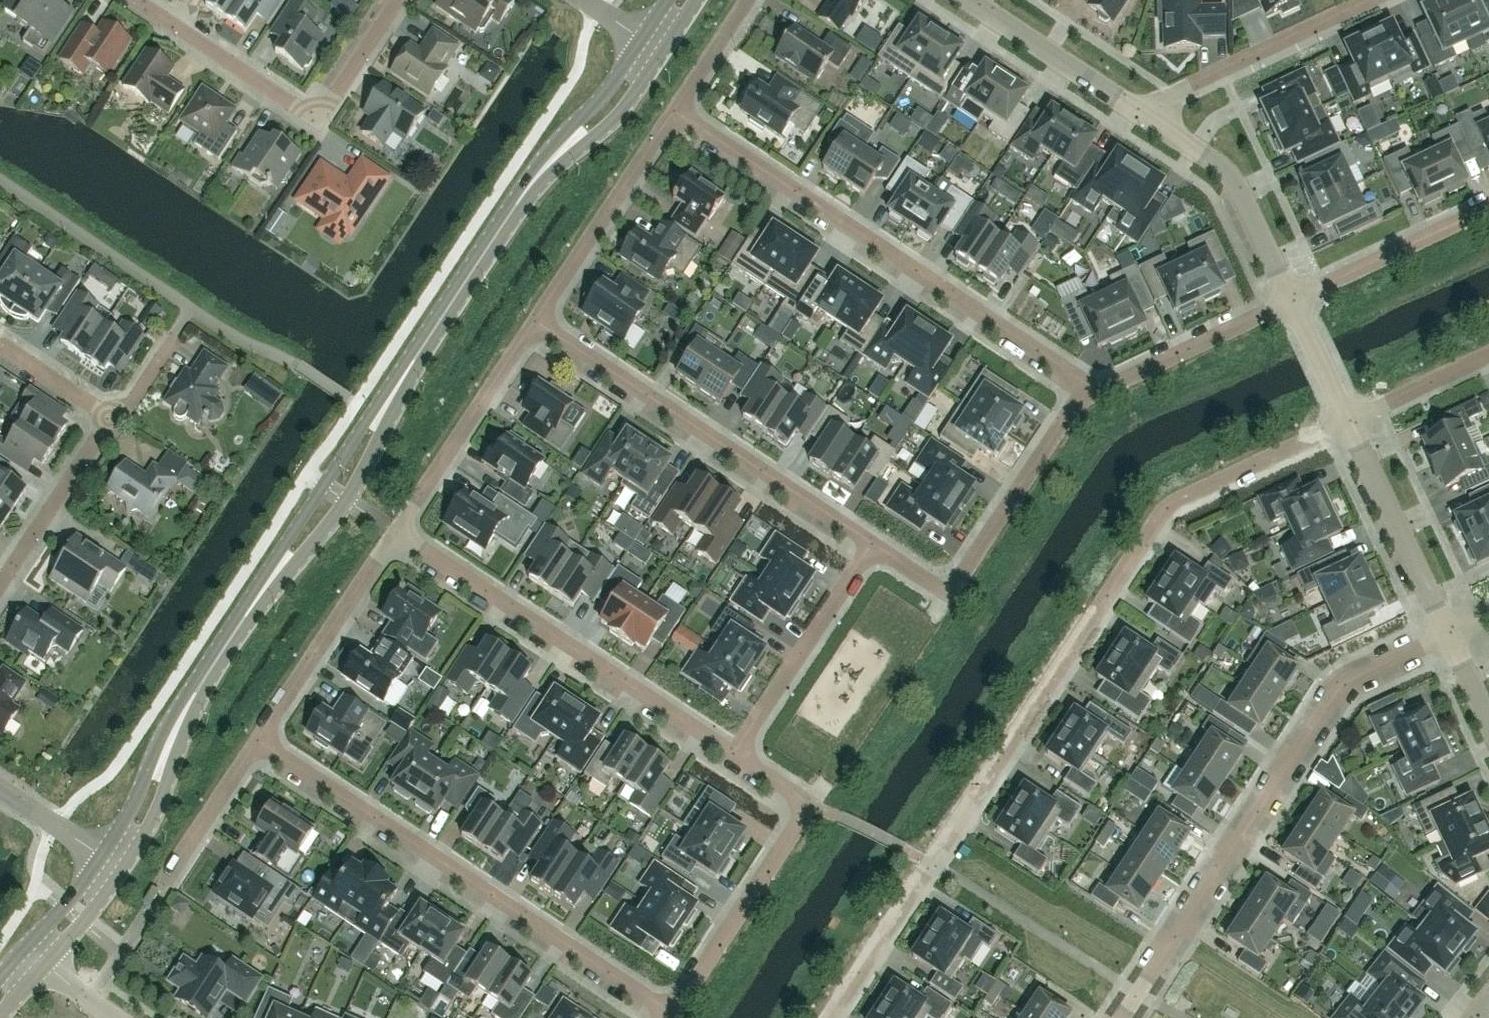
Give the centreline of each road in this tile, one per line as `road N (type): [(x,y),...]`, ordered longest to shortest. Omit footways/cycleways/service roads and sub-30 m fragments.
road 1 (tertiary): [(107,864),(139,813),(175,724),(509,209),(648,46)]
road 2 (residential): [(1345,421),(1165,513),(828,1017)]
road 3 (residential): [(1443,632),(1355,673),(1336,693),(1118,1017)]
road 4 (residential): [(670,1014),(255,739)]
road 5 (residential): [(1085,386),(672,112)]
road 6 (residential): [(869,545),(533,320)]
road 7 (residential): [(397,533),(732,753)]
road 8 (residential): [(394,0),(311,121),(138,0)]
road 9 (residential): [(732,753),(810,804),(670,1014)]
road 10 (residential): [(1085,386),(942,593),(869,545)]
road 11 (residential): [(1137,106),(1232,175),(1287,299)]
road 12 (residential): [(397,533),(533,320)]
road 13 (residential): [(255,739),(397,533)]
road 14 (residential): [(533,320),(672,112)]
road 15 (residential): [(869,545),(732,753)]
road 16 (residential): [(1137,106),(1361,0)]
road 17 (residential): [(1345,421),(1443,632)]
road 18 (residential): [(1488,201),(1287,299)]
road 19 (residential): [(1287,299),(1085,386)]
road 20 (residential): [(965,0),(1137,106)]
road 21 (residential): [(0,581),(109,417)]
road 22 (residential): [(161,886),(255,739)]
road 23 (residential): [(1345,421),(1488,353)]
road 24 (residential): [(1287,299),(1345,421)]
road 25 (residential): [(672,112),(746,0)]
road 26 (residential): [(109,417),(0,344)]
road 27 (residential): [(107,864),(0,791)]

